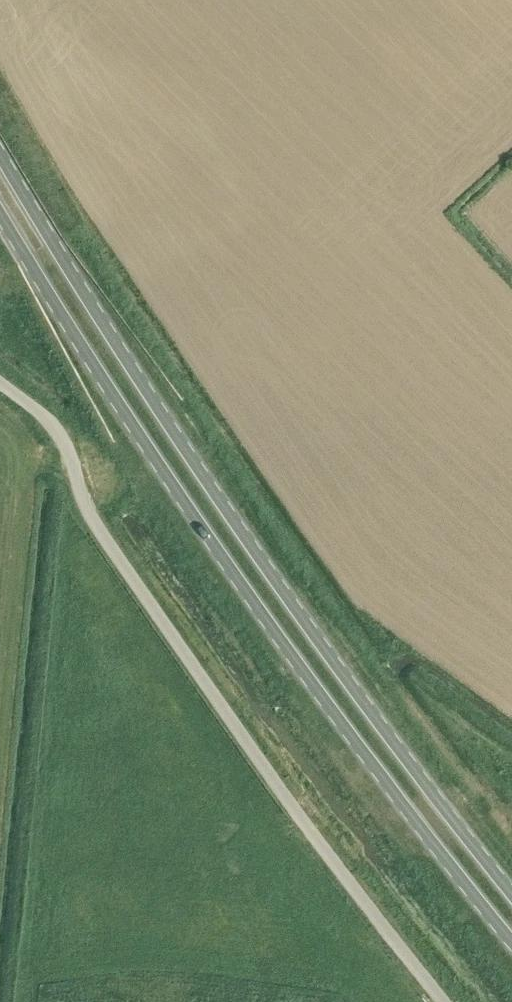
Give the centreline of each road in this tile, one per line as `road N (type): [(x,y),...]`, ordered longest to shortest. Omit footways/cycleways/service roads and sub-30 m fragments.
road 1 (primary): [(511,898),(309,627),(0,151)]
road 2 (primary): [(0,206),(283,646),(511,939)]
road 3 (track): [(443,1001),(262,764),(92,520),(53,423),(0,384)]

